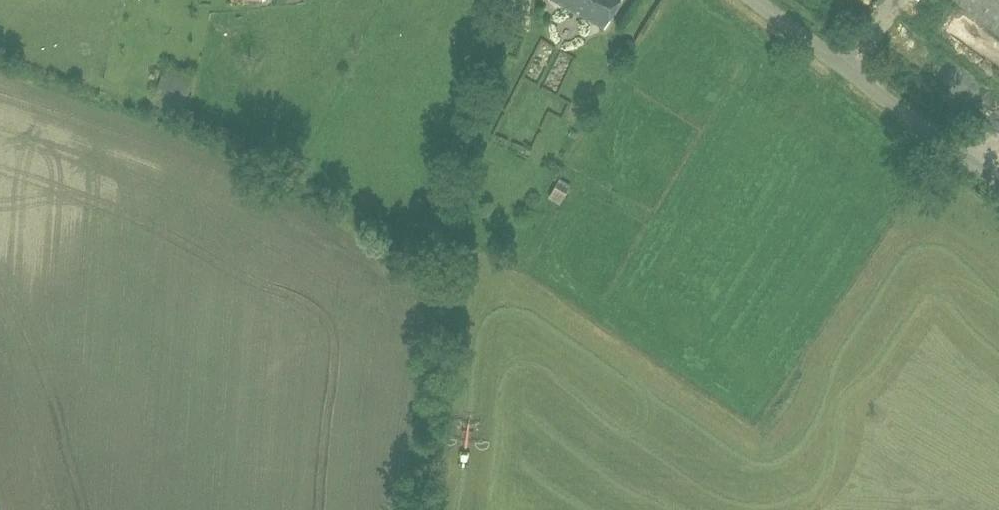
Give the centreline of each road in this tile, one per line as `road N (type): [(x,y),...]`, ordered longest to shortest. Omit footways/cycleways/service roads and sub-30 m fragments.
road 1 (unclassified): [(998,183),(751,0)]

